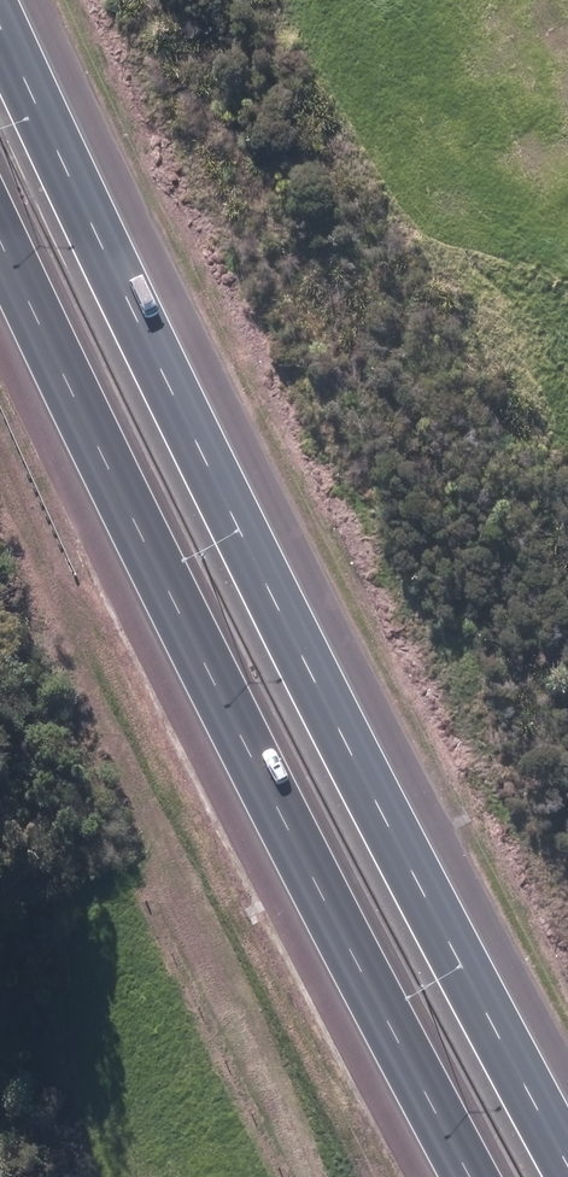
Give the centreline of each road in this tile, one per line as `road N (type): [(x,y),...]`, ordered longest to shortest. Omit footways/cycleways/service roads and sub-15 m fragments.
road 1 (motorway): [(0,24),(92,239),(567,1164)]
road 2 (motorway): [(467,1176),(0,248)]

